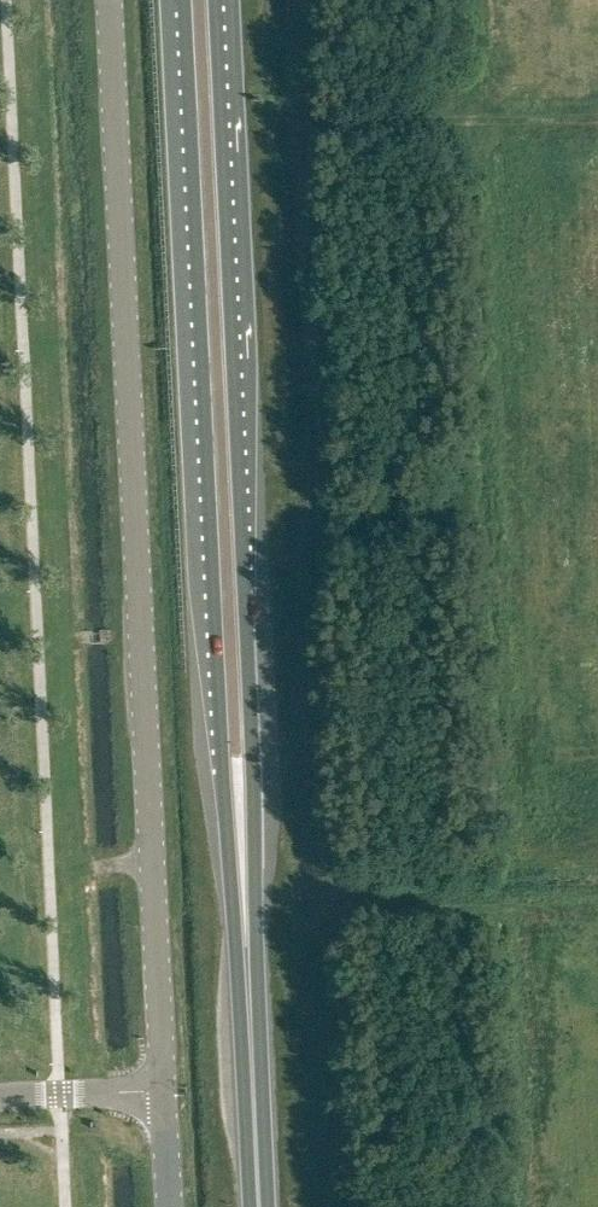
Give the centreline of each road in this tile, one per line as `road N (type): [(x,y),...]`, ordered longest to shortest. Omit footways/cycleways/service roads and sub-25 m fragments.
road 1 (trunk): [(183,0),(225,818),(254,1095)]
road 2 (trunk): [(254,1095),(253,783),(215,0)]
road 3 (unclassified): [(164,1088),(110,0)]
road 4 (track): [(597,104),(334,113)]
road 5 (unclassified): [(0,1097),(164,1088)]

